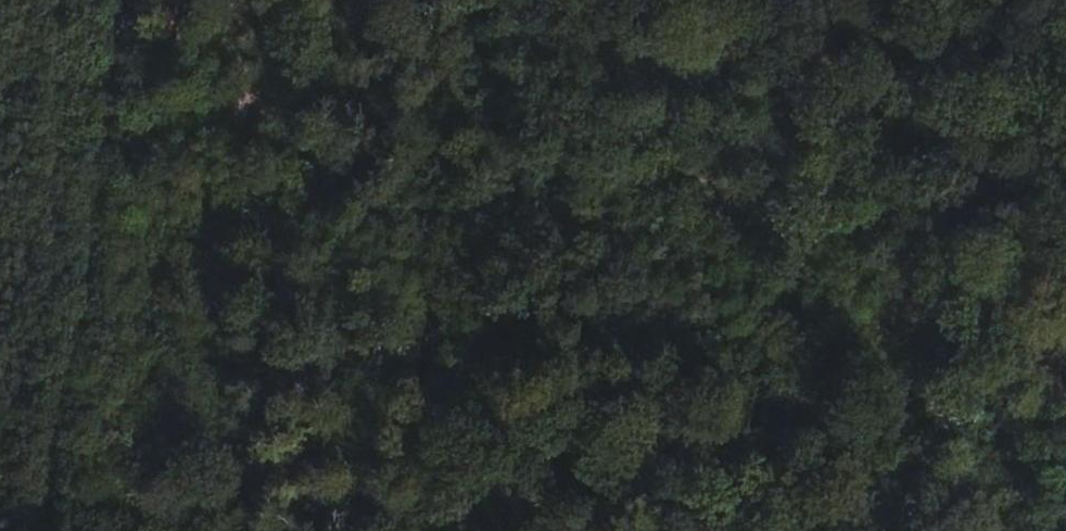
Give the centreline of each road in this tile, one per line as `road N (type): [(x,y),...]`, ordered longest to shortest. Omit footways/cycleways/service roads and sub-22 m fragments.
road 1 (track): [(895,530),(724,0)]

